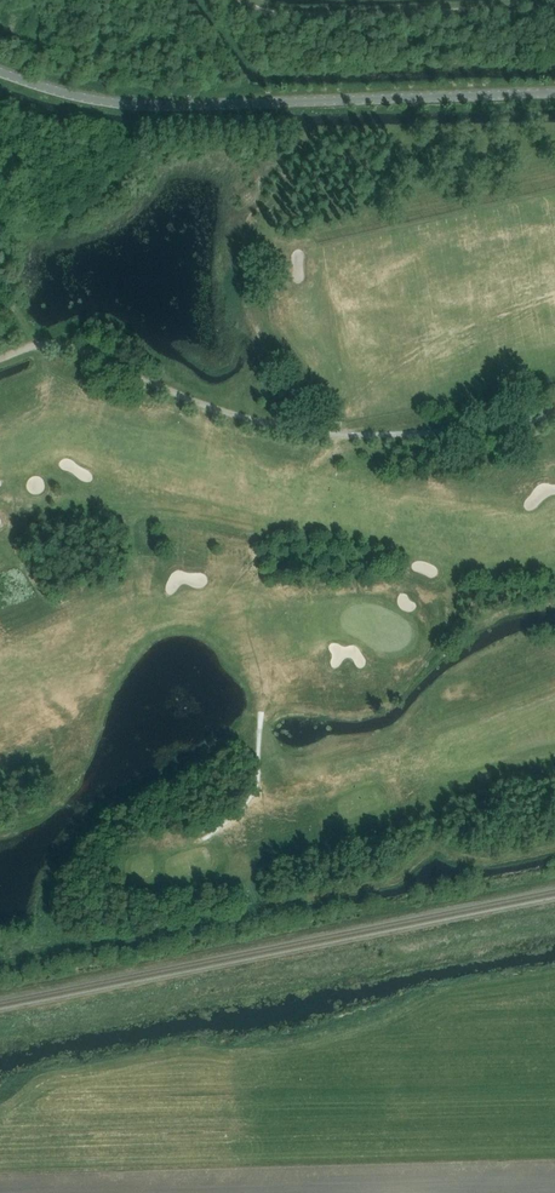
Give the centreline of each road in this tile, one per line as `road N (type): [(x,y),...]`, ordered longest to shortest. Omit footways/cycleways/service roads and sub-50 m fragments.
road 1 (track): [(554,411),(479,429),(326,434),(197,403),(62,345),(0,358)]
road 2 (unclassified): [(554,94),(157,108),(84,98),(0,72)]
road 3 (track): [(235,0),(311,15),(554,7)]
road 4 (track): [(204,840),(256,785),(261,713)]

